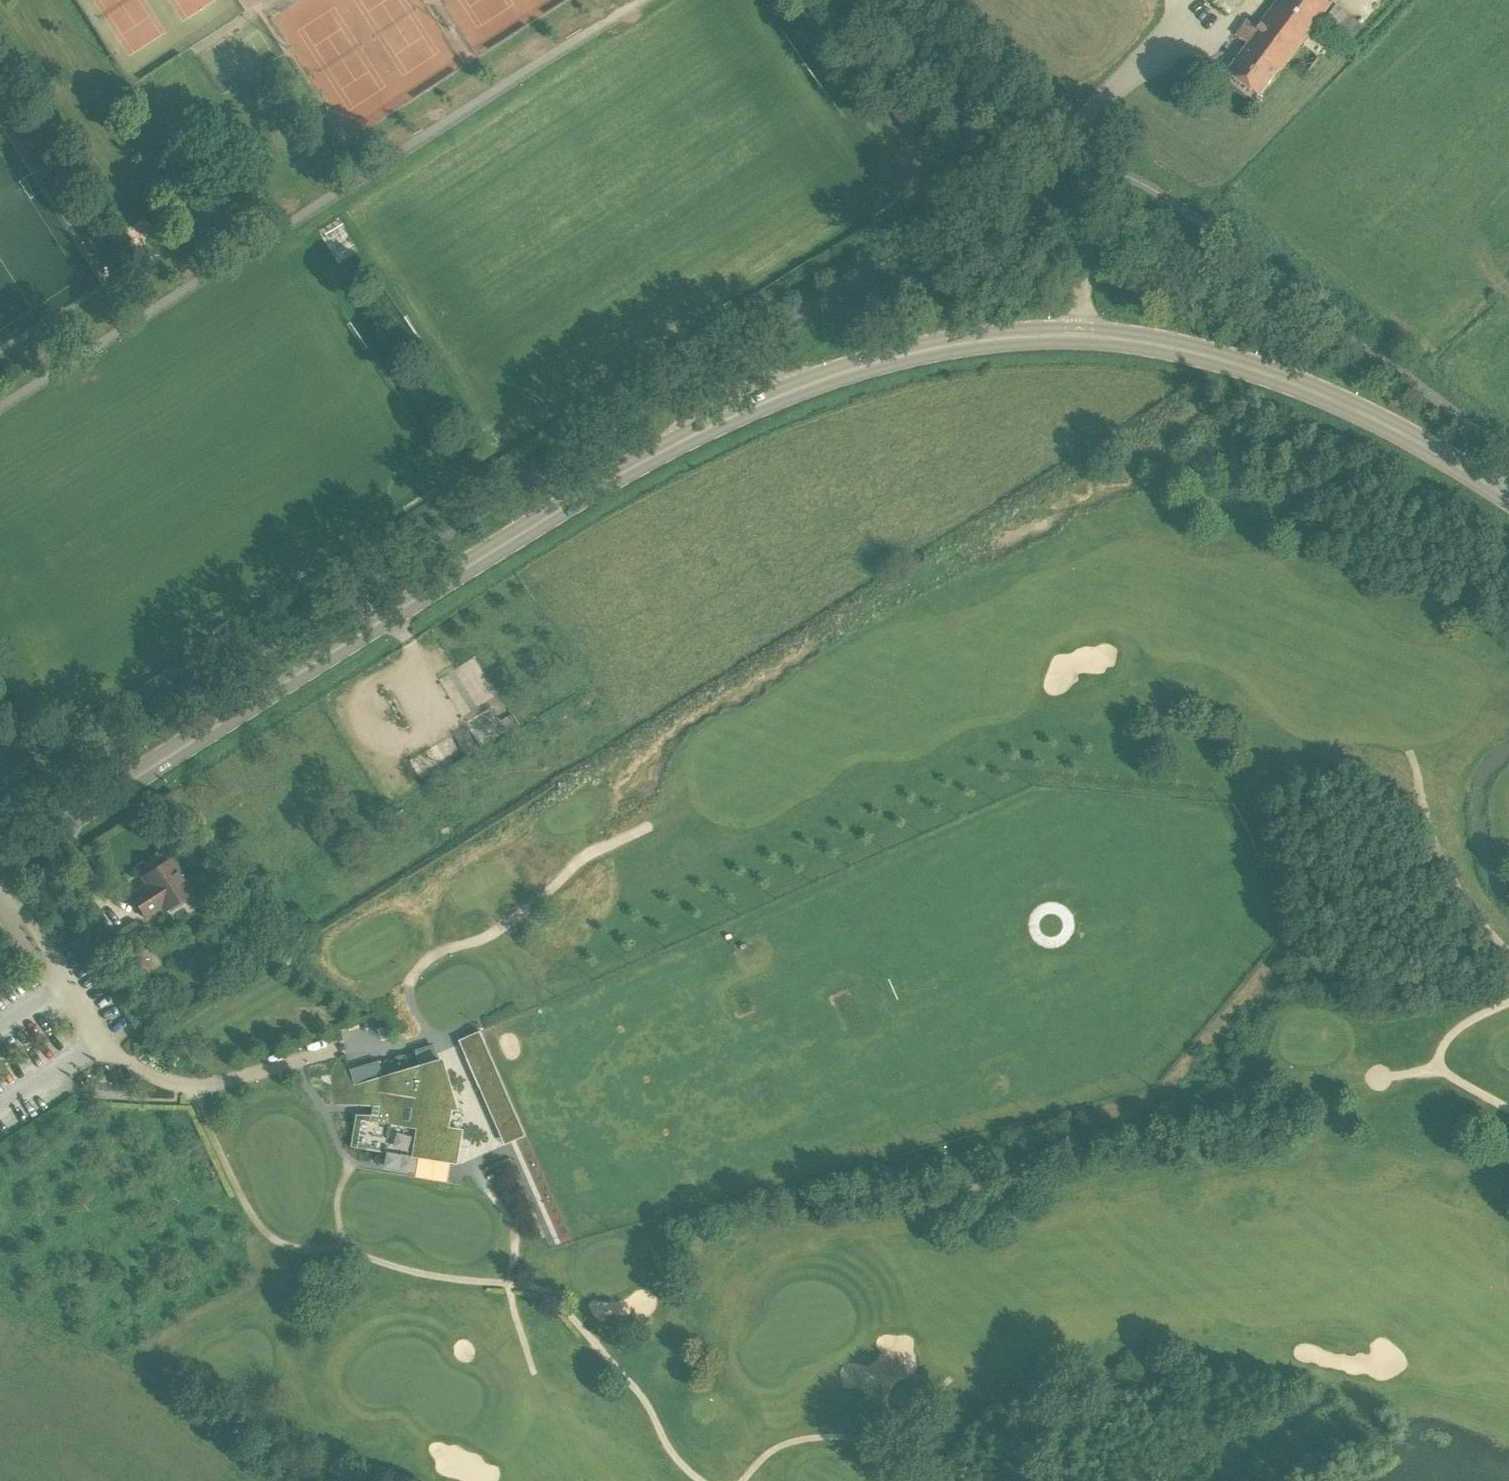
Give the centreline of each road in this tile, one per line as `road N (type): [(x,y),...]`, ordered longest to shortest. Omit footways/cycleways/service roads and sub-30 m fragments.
road 1 (tertiary): [(1508,502),(1308,389),(1162,344),(1003,336),(914,353),(826,376),(735,414),(547,513),(0,862)]

